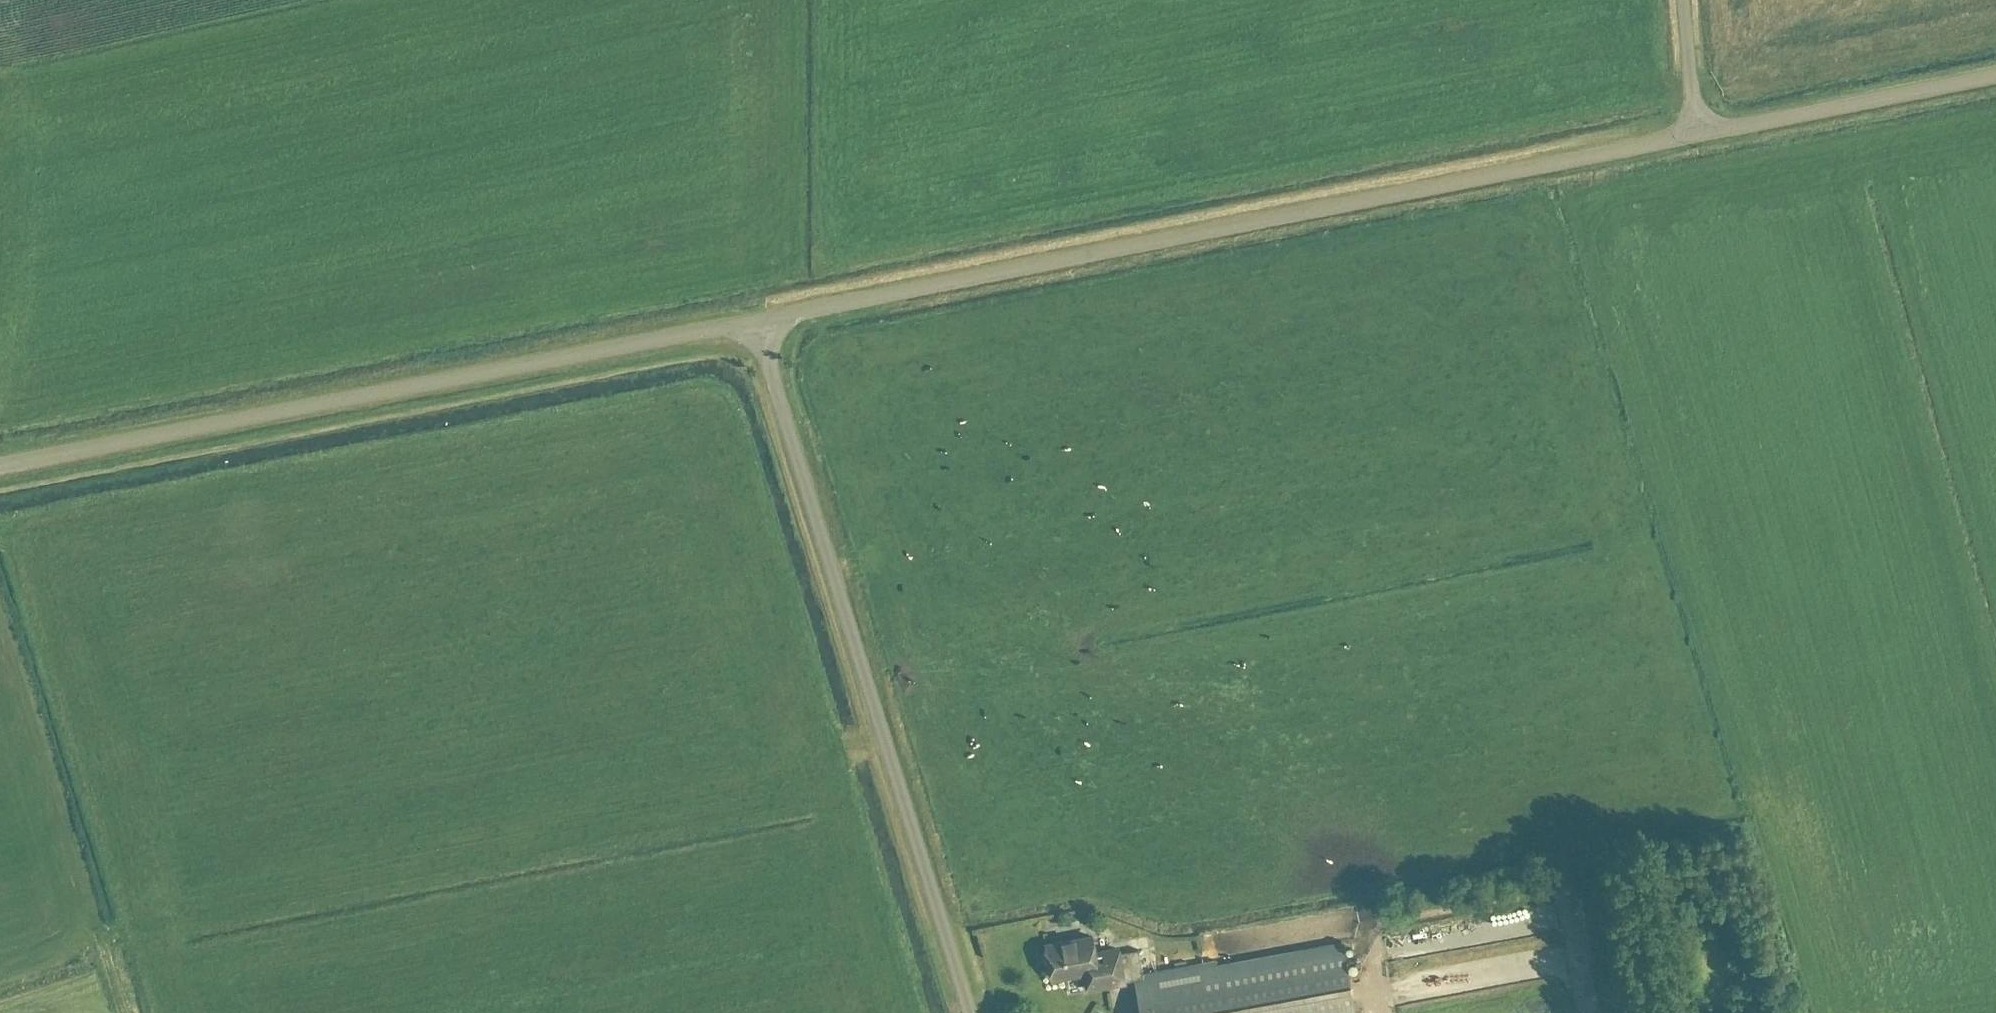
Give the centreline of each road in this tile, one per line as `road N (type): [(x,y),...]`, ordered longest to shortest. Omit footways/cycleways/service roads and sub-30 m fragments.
road 1 (unclassified): [(761,316),(1995,70)]
road 2 (unclassified): [(0,465),(761,316)]
road 3 (unclassified): [(972,1012),(761,316)]

